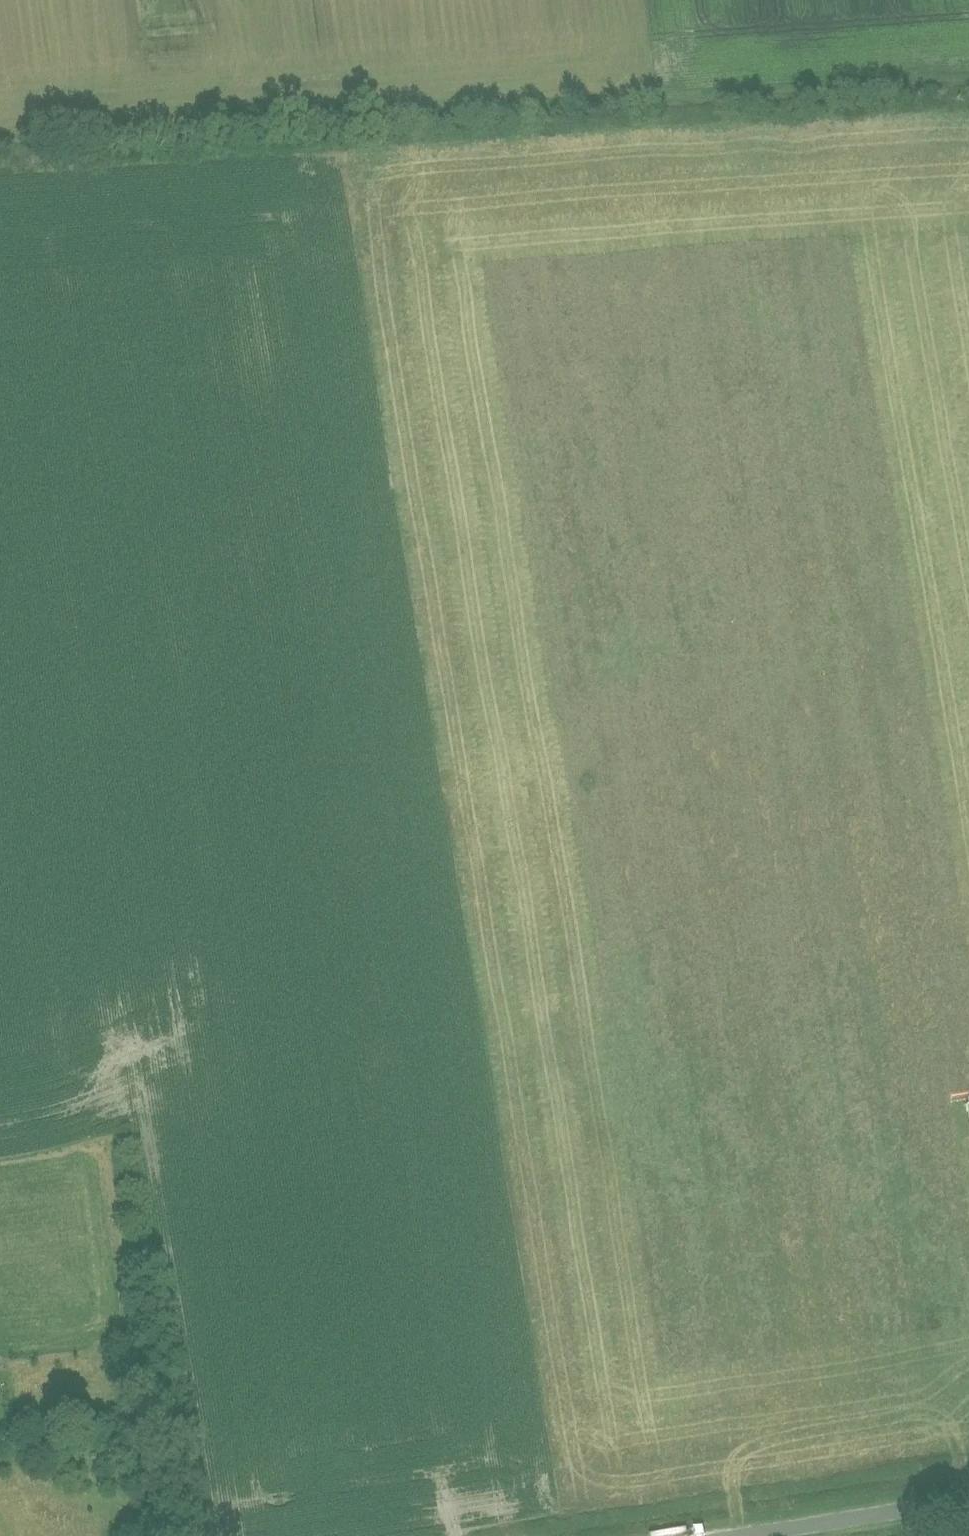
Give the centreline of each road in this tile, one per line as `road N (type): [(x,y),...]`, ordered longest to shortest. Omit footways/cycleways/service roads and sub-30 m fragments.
road 1 (residential): [(734,1535),(968,1498)]

